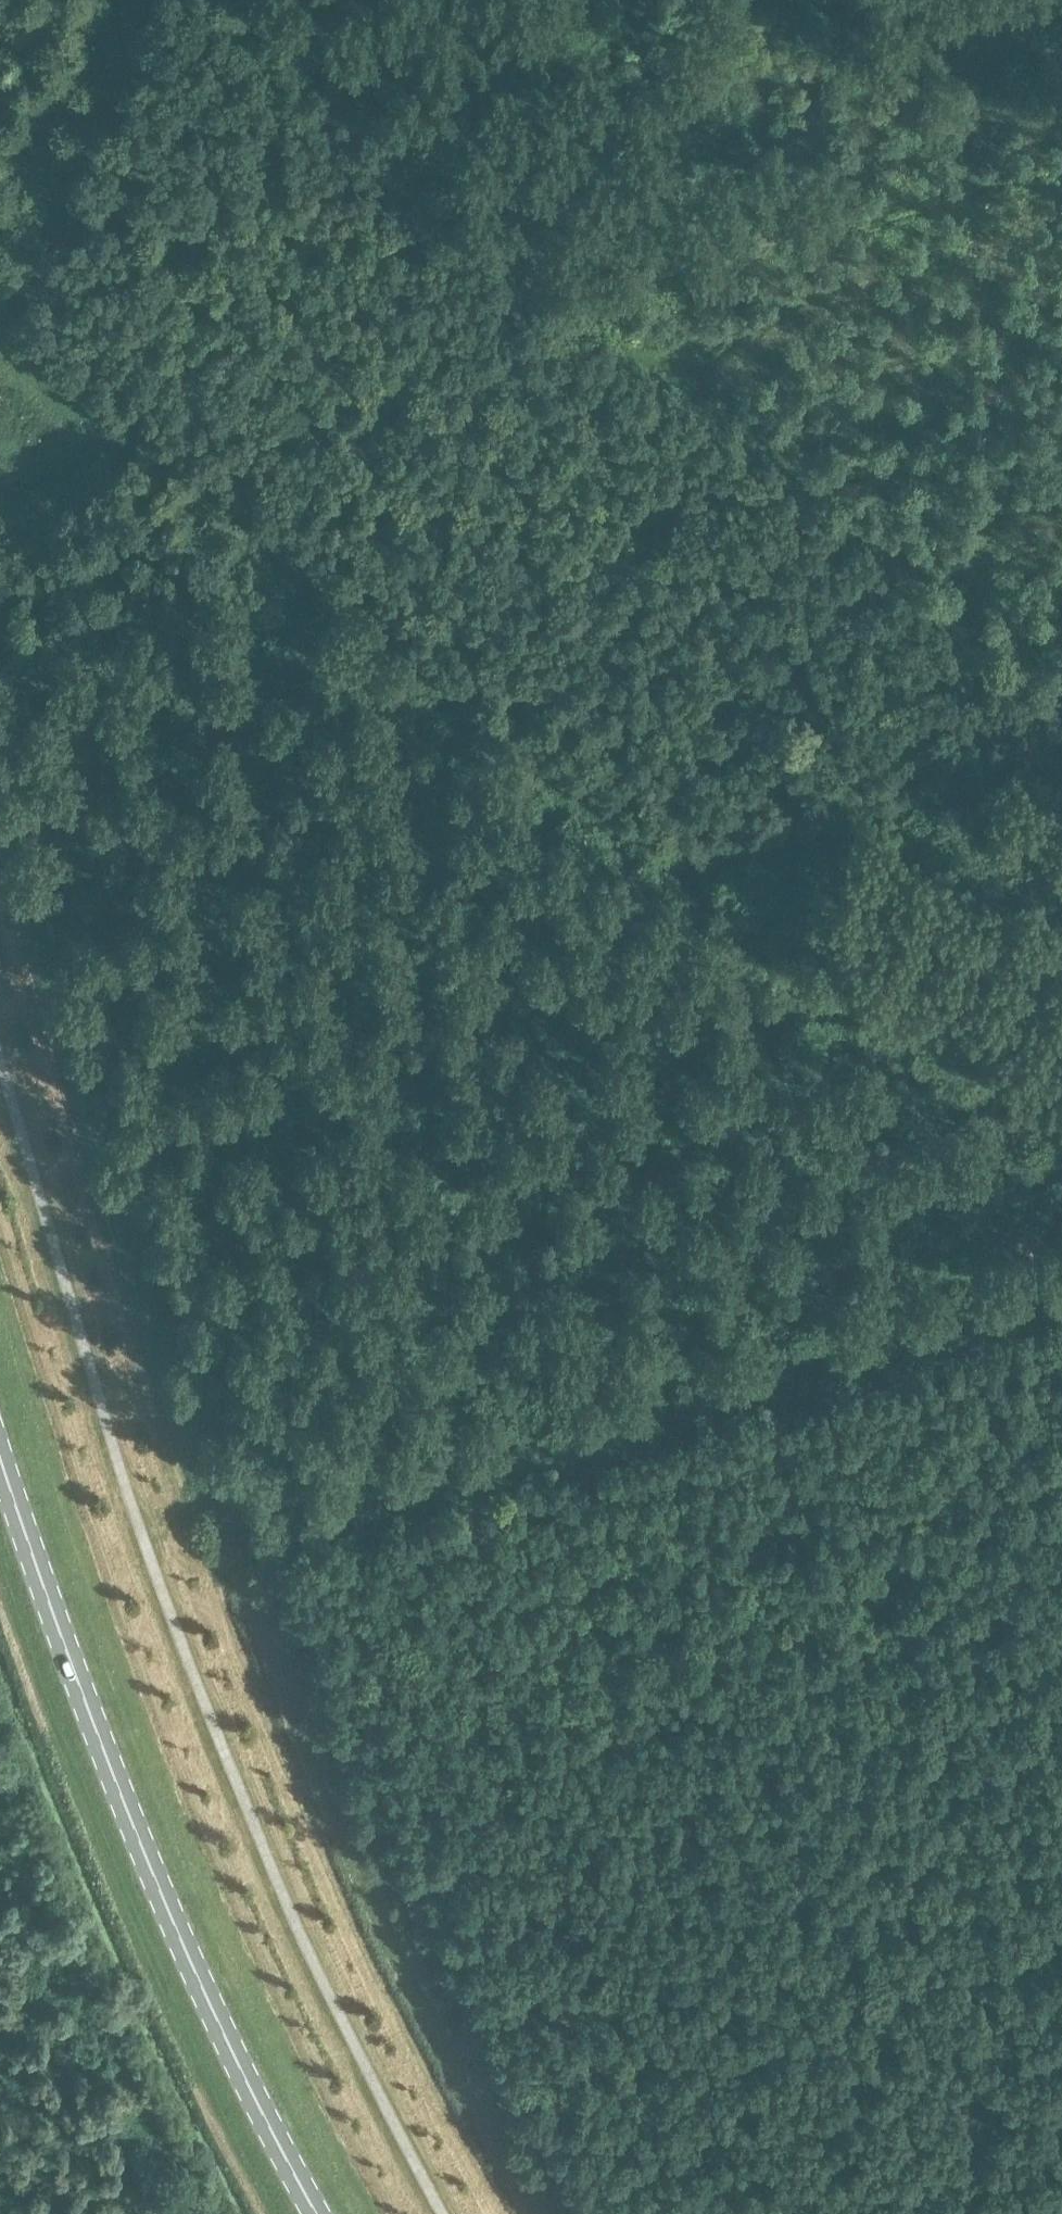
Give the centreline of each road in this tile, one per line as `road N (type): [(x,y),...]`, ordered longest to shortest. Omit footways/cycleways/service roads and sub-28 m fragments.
road 1 (secondary): [(0,1460),(74,1674),(202,1988),(317,2213)]

